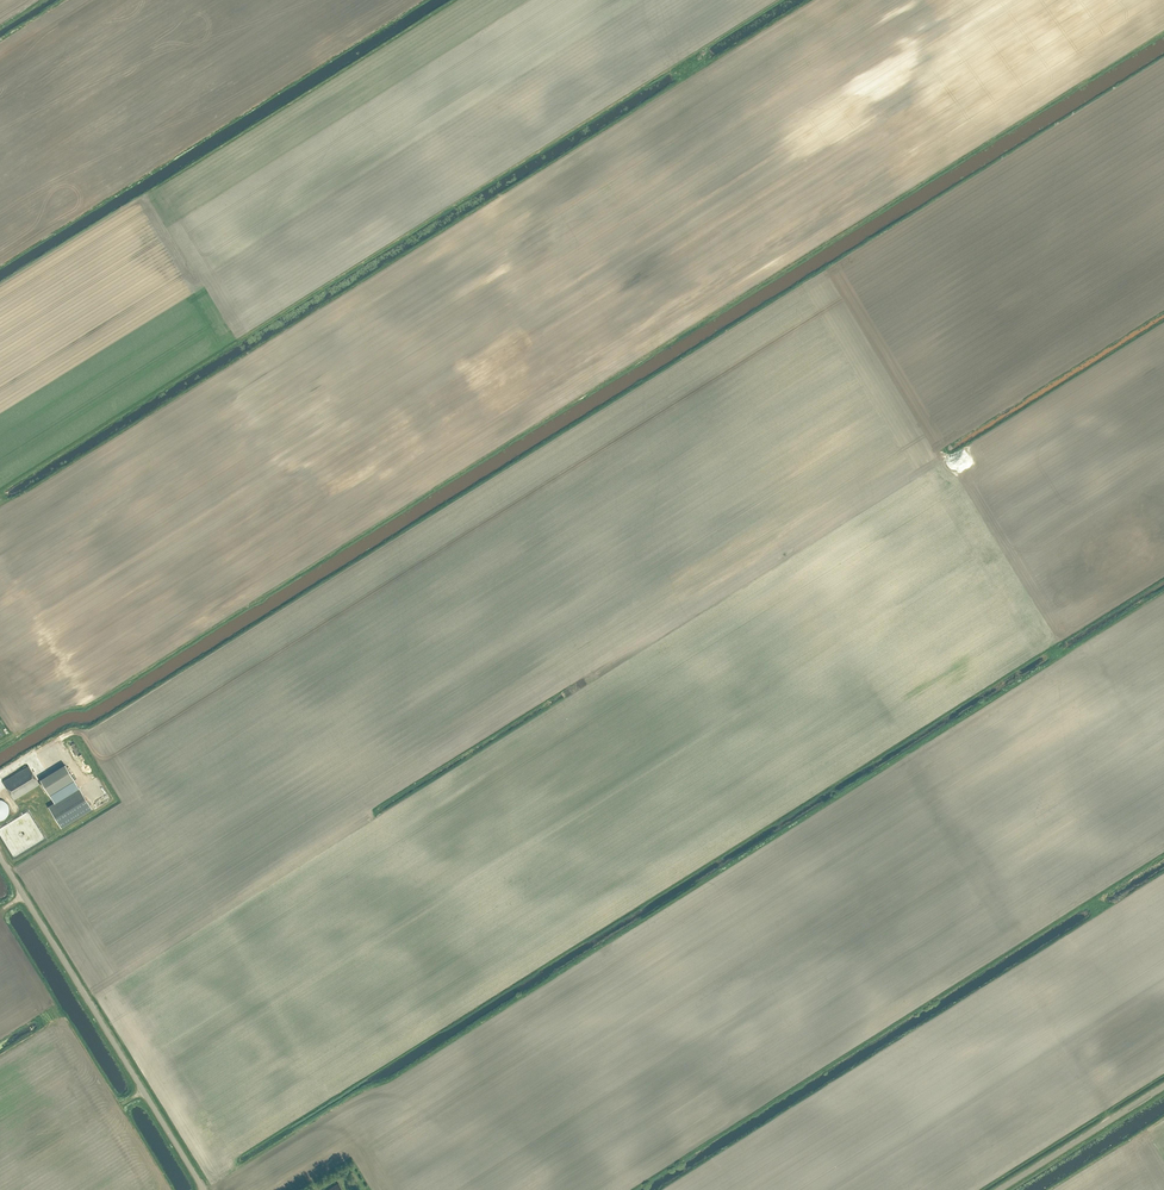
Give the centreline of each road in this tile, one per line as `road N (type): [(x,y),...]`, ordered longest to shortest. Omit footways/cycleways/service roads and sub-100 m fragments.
road 1 (unclassified): [(204,1189),(0,857)]
road 2 (unclassified): [(998,1189),(1163,1085)]

